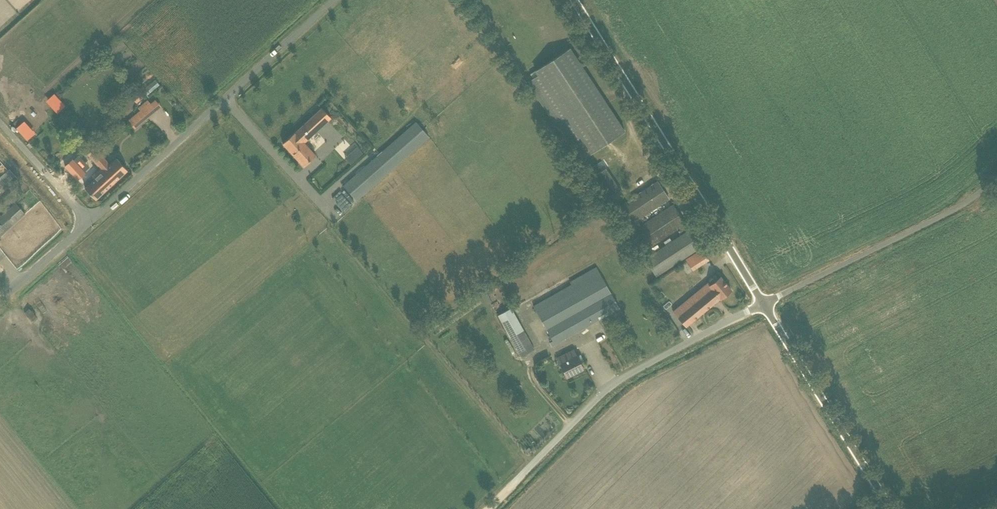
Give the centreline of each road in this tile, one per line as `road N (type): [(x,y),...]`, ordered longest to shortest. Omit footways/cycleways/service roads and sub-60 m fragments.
road 1 (unclassified): [(763,303),(575,0)]
road 2 (unclassified): [(89,221),(333,0)]
road 3 (unclassified): [(763,303),(627,374),(516,483)]
road 4 (unclassified): [(893,508),(763,303)]
road 5 (unclassified): [(89,221),(0,123)]

